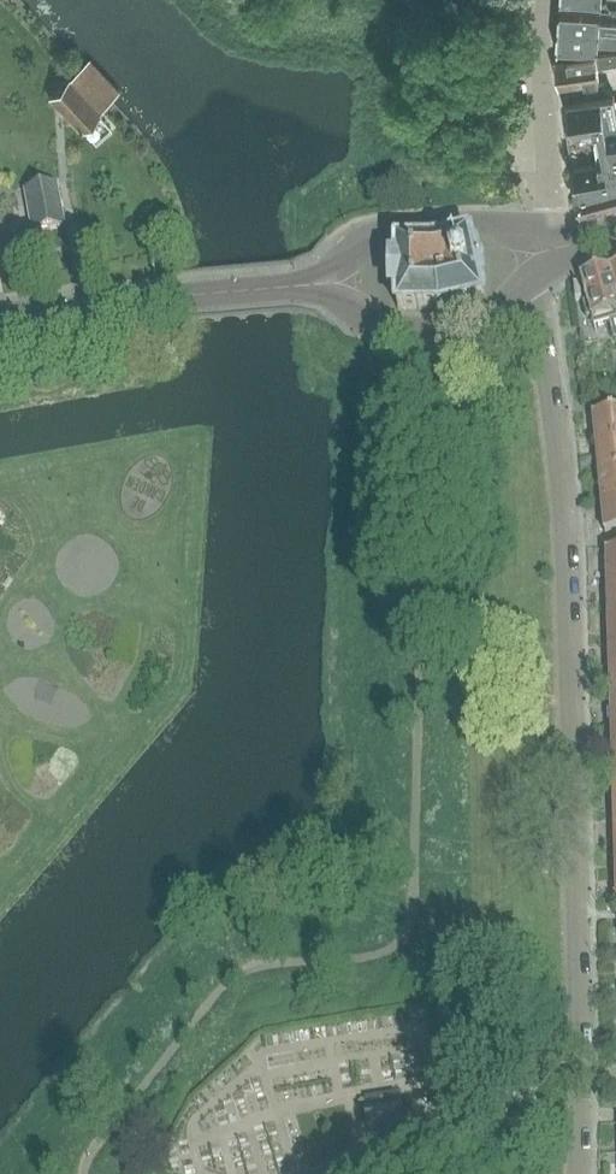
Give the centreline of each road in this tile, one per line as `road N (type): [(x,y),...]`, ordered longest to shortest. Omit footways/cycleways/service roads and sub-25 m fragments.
road 1 (residential): [(581,1173),(571,600),(537,323),(555,249)]
road 2 (tertiary): [(0,326),(332,283)]
road 3 (residential): [(555,249),(546,0)]
road 4 (tertiary): [(332,283),(384,323),(442,327),(499,309),(523,283),(526,259)]
road 5 (tertiary): [(526,259),(511,236),(460,219),(392,229),(361,247),(332,283)]

